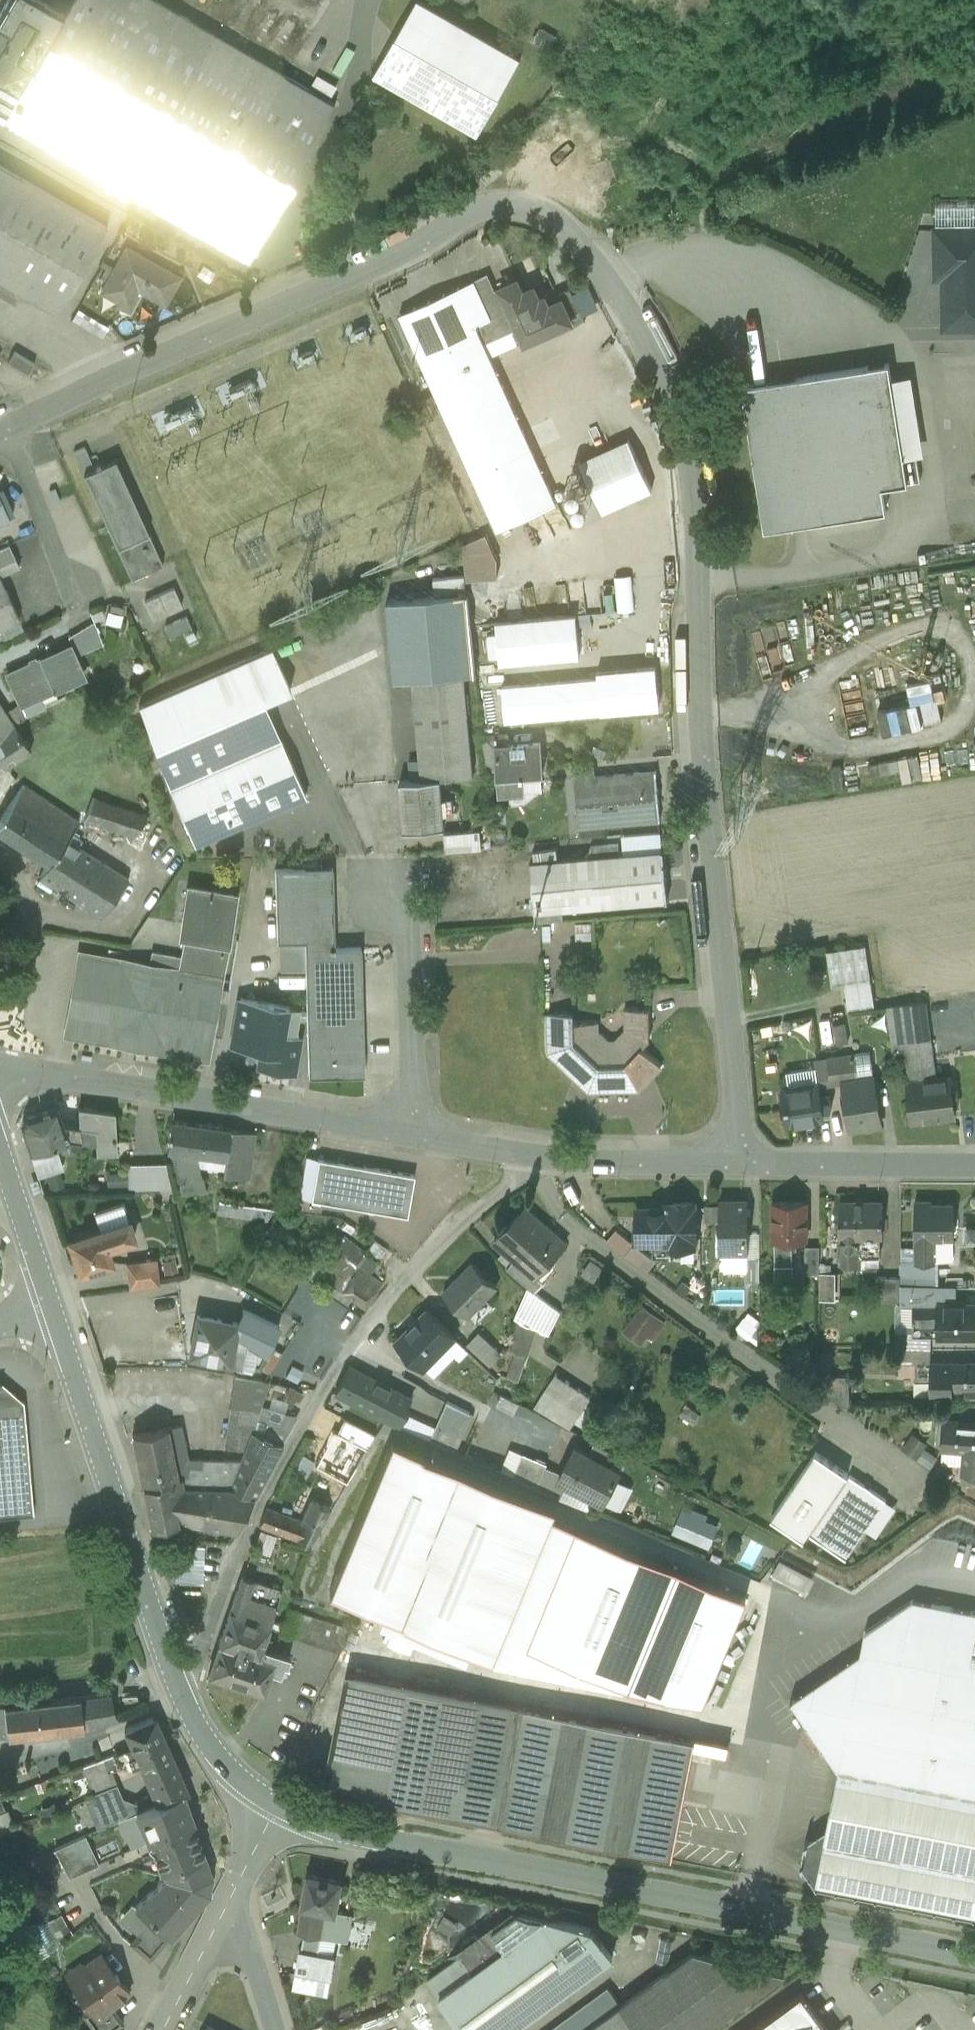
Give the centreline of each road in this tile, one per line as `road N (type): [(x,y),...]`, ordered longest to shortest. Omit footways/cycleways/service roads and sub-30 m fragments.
road 1 (residential): [(741,1164),(704,763),(697,506),(687,438),(643,333),(576,241),(525,208),(466,214),(360,273),(0,431)]
road 2 (tertiary): [(974,1956),(371,1841),(272,1806)]
road 3 (residential): [(173,1671),(193,1663),(234,1556),(365,1327),(430,1249),(515,1181),(520,1158)]
road 4 (residential): [(0,1067),(520,1158)]
road 5 (tertiary): [(173,1671),(52,1307)]
road 6 (residential): [(741,1164),(974,1167)]
road 7 (residential): [(520,1158),(741,1164)]
road 8 (tertiary): [(272,1806),(230,1776),(200,1733),(173,1671)]
road 9 (tertiary): [(52,1307),(0,1147)]
road 10 (tertiary): [(162,2029),(232,1895)]
road 11 (residential): [(275,2029),(232,1895)]

